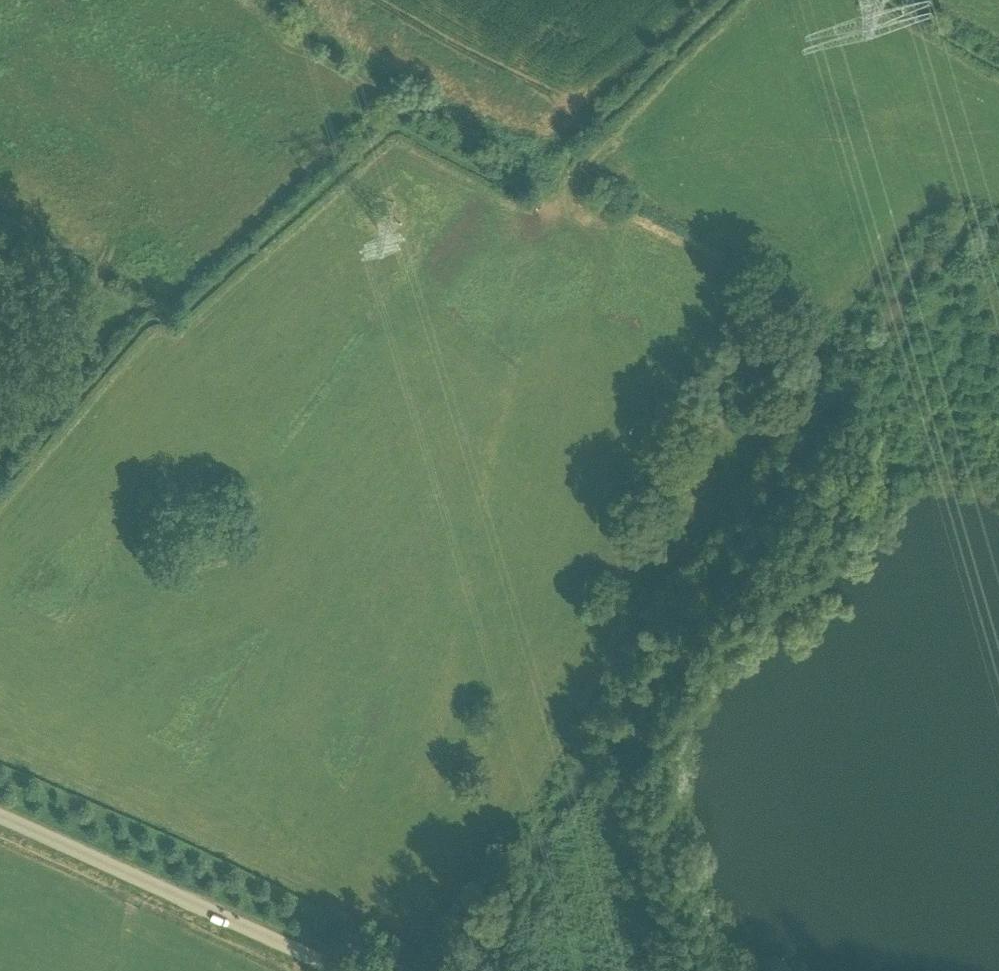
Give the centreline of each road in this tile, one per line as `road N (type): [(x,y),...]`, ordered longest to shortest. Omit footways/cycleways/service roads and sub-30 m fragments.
road 1 (unclassified): [(298,970),(0,841)]

